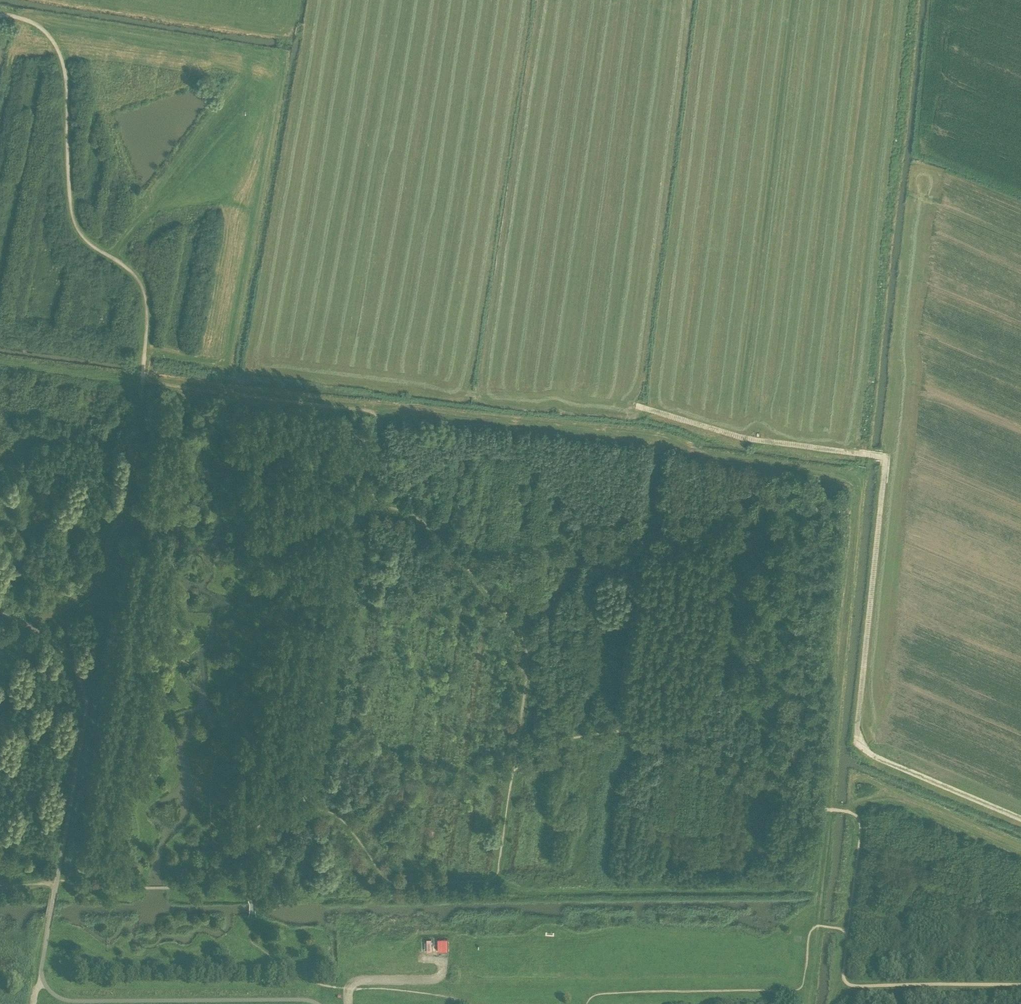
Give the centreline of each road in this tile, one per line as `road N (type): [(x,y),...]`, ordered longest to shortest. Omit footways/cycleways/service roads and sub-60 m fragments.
road 1 (track): [(641,407),(750,440),(884,456),(860,742),(872,756),(1020,820)]
road 2 (track): [(514,771),(526,647),(418,515),(365,505),(381,411)]
road 3 (track): [(207,535),(123,514),(141,421),(147,310),(137,276),(108,255)]
road 4 (track): [(831,810),(653,729),(563,740),(514,771)]
road 5 (track): [(847,938),(842,929),(812,928),(797,990),(601,993),(587,1003)]
road 6 (track): [(108,255),(75,226),(64,66),(50,35),(27,20)]
road 7 (track): [(142,383),(381,411)]
road 8 (track): [(264,55),(27,20)]
road 9 (track): [(1020,985),(849,985),(847,938)]
road 10 (track): [(123,514),(101,584),(26,625)]
road 11 (track): [(847,938),(861,824),(851,812)]
road 12 (track): [(449,982),(543,972),(551,939)]

